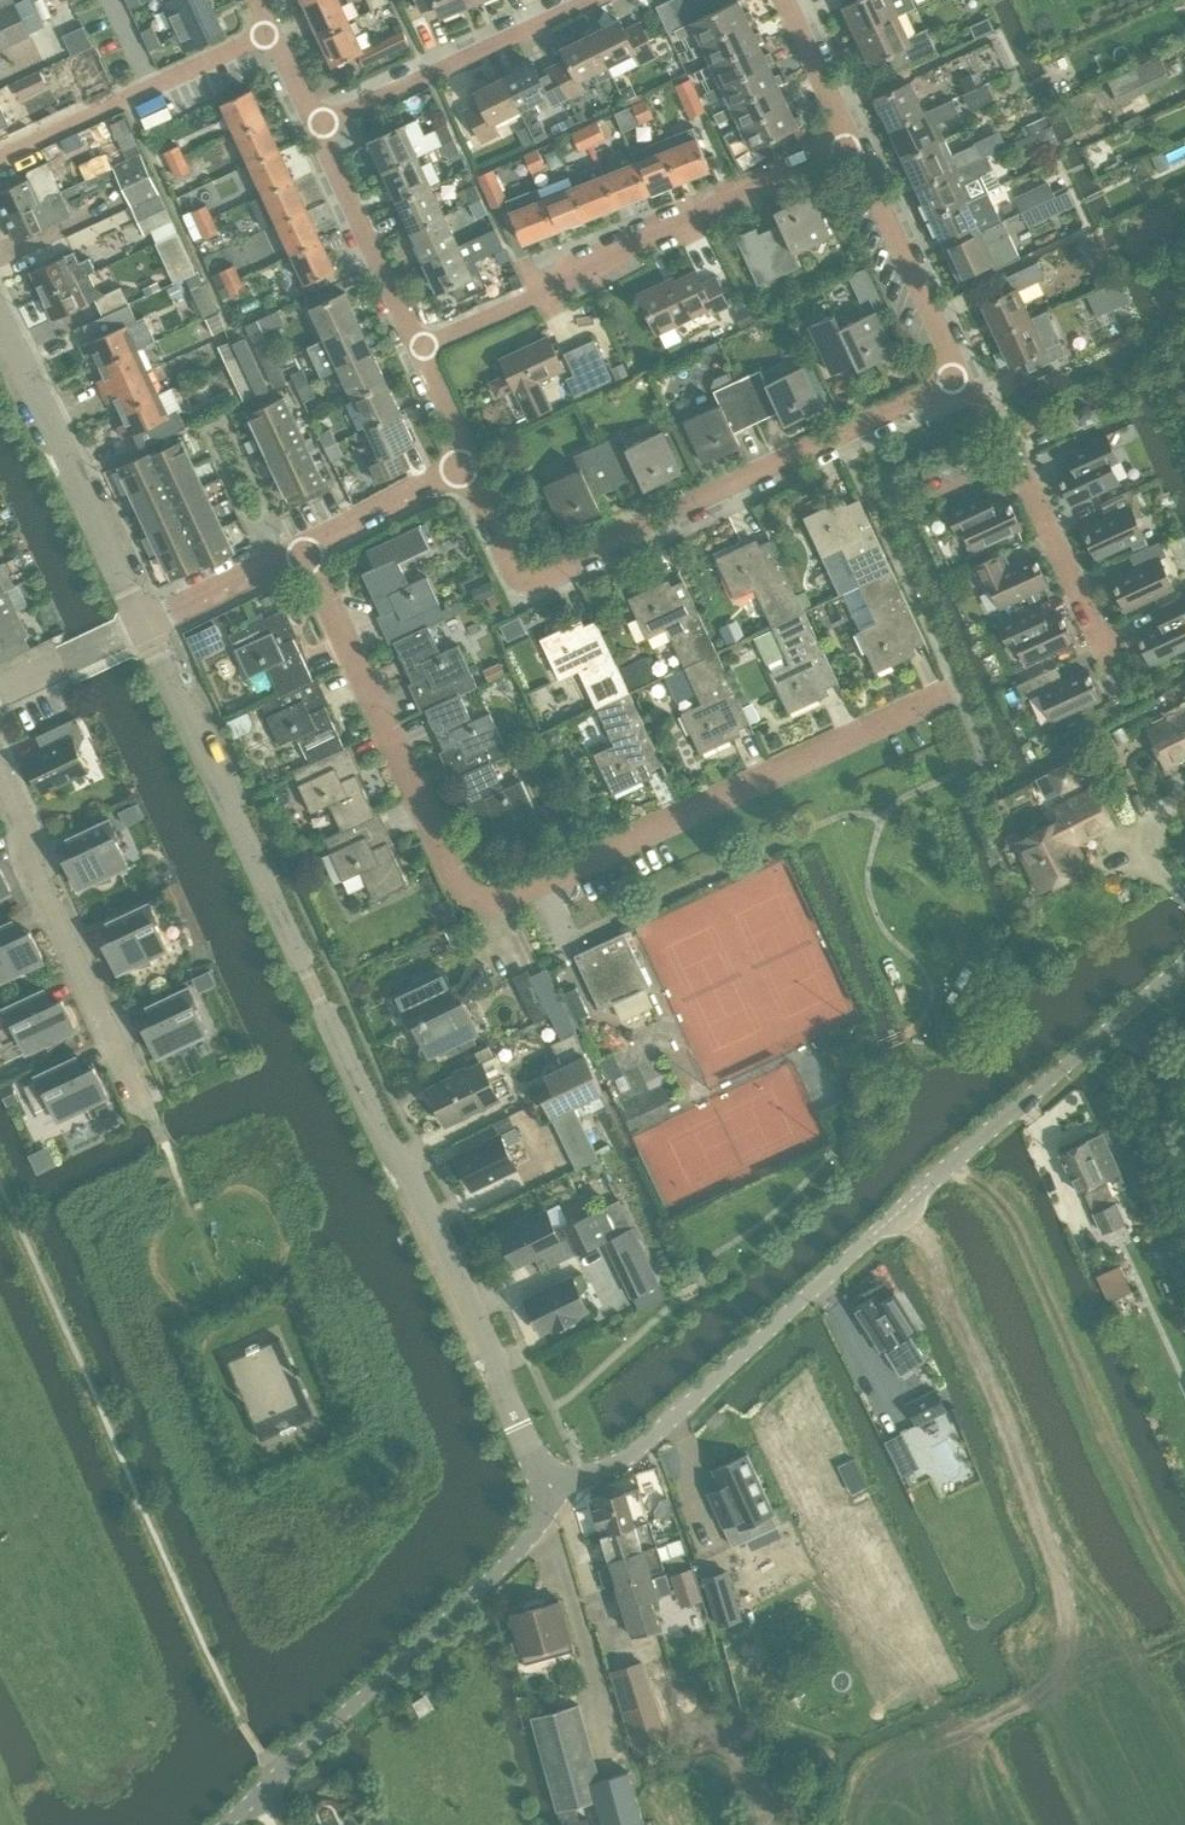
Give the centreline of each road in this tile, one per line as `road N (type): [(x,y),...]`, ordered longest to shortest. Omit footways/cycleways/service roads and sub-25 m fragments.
road 1 (unclassified): [(551,1499),(493,1351),(144,624)]
road 2 (residential): [(957,691),(505,901),(484,902),(463,886),(302,547)]
road 3 (unclassified): [(551,1499),(617,1467),(1184,965)]
road 4 (residential): [(959,377),(540,572),(517,568),(468,462)]
road 5 (track): [(1184,1600),(1040,1284),(990,1196),(951,1170)]
road 6 (residential): [(418,349),(852,142)]
road 7 (unclassified): [(217,1824),(498,1574),(551,1499)]
road 8 (residential): [(160,1135),(0,780)]
road 9 (unclassified): [(144,624),(0,326)]
road 10 (residential): [(1113,665),(1015,449),(959,377)]
road 11 (residential): [(314,128),(591,0)]
road 12 (residential): [(0,156),(268,31)]
road 13 (residential): [(959,377),(852,142)]
road 14 (residential): [(418,349),(314,128)]
road 15 (residential): [(302,547),(468,462)]
road 16 (residential): [(144,624),(302,547)]
road 17 (residential): [(0,688),(144,624)]
road 18 (residential): [(852,142),(784,0)]
road 19 (residential): [(468,462),(418,349)]

